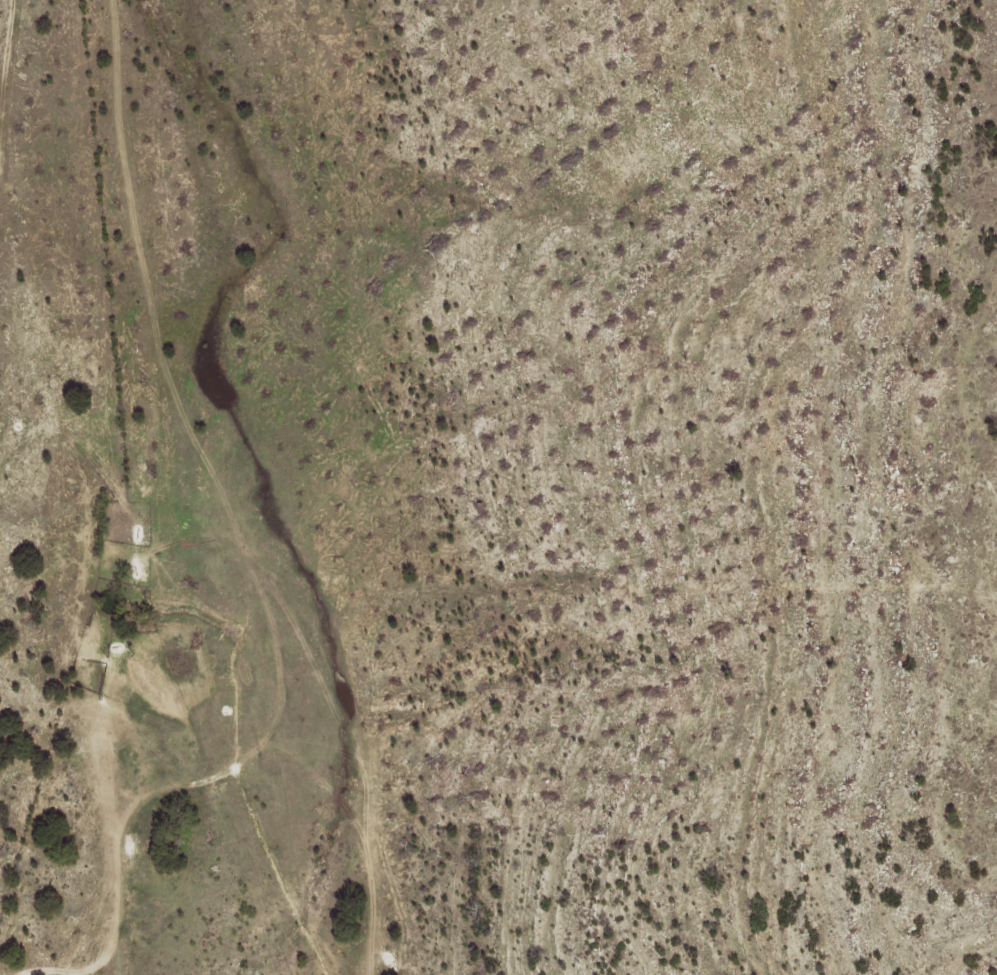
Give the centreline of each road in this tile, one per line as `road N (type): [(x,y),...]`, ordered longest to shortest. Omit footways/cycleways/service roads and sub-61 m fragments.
road 1 (residential): [(179,974),(145,797),(128,751)]

